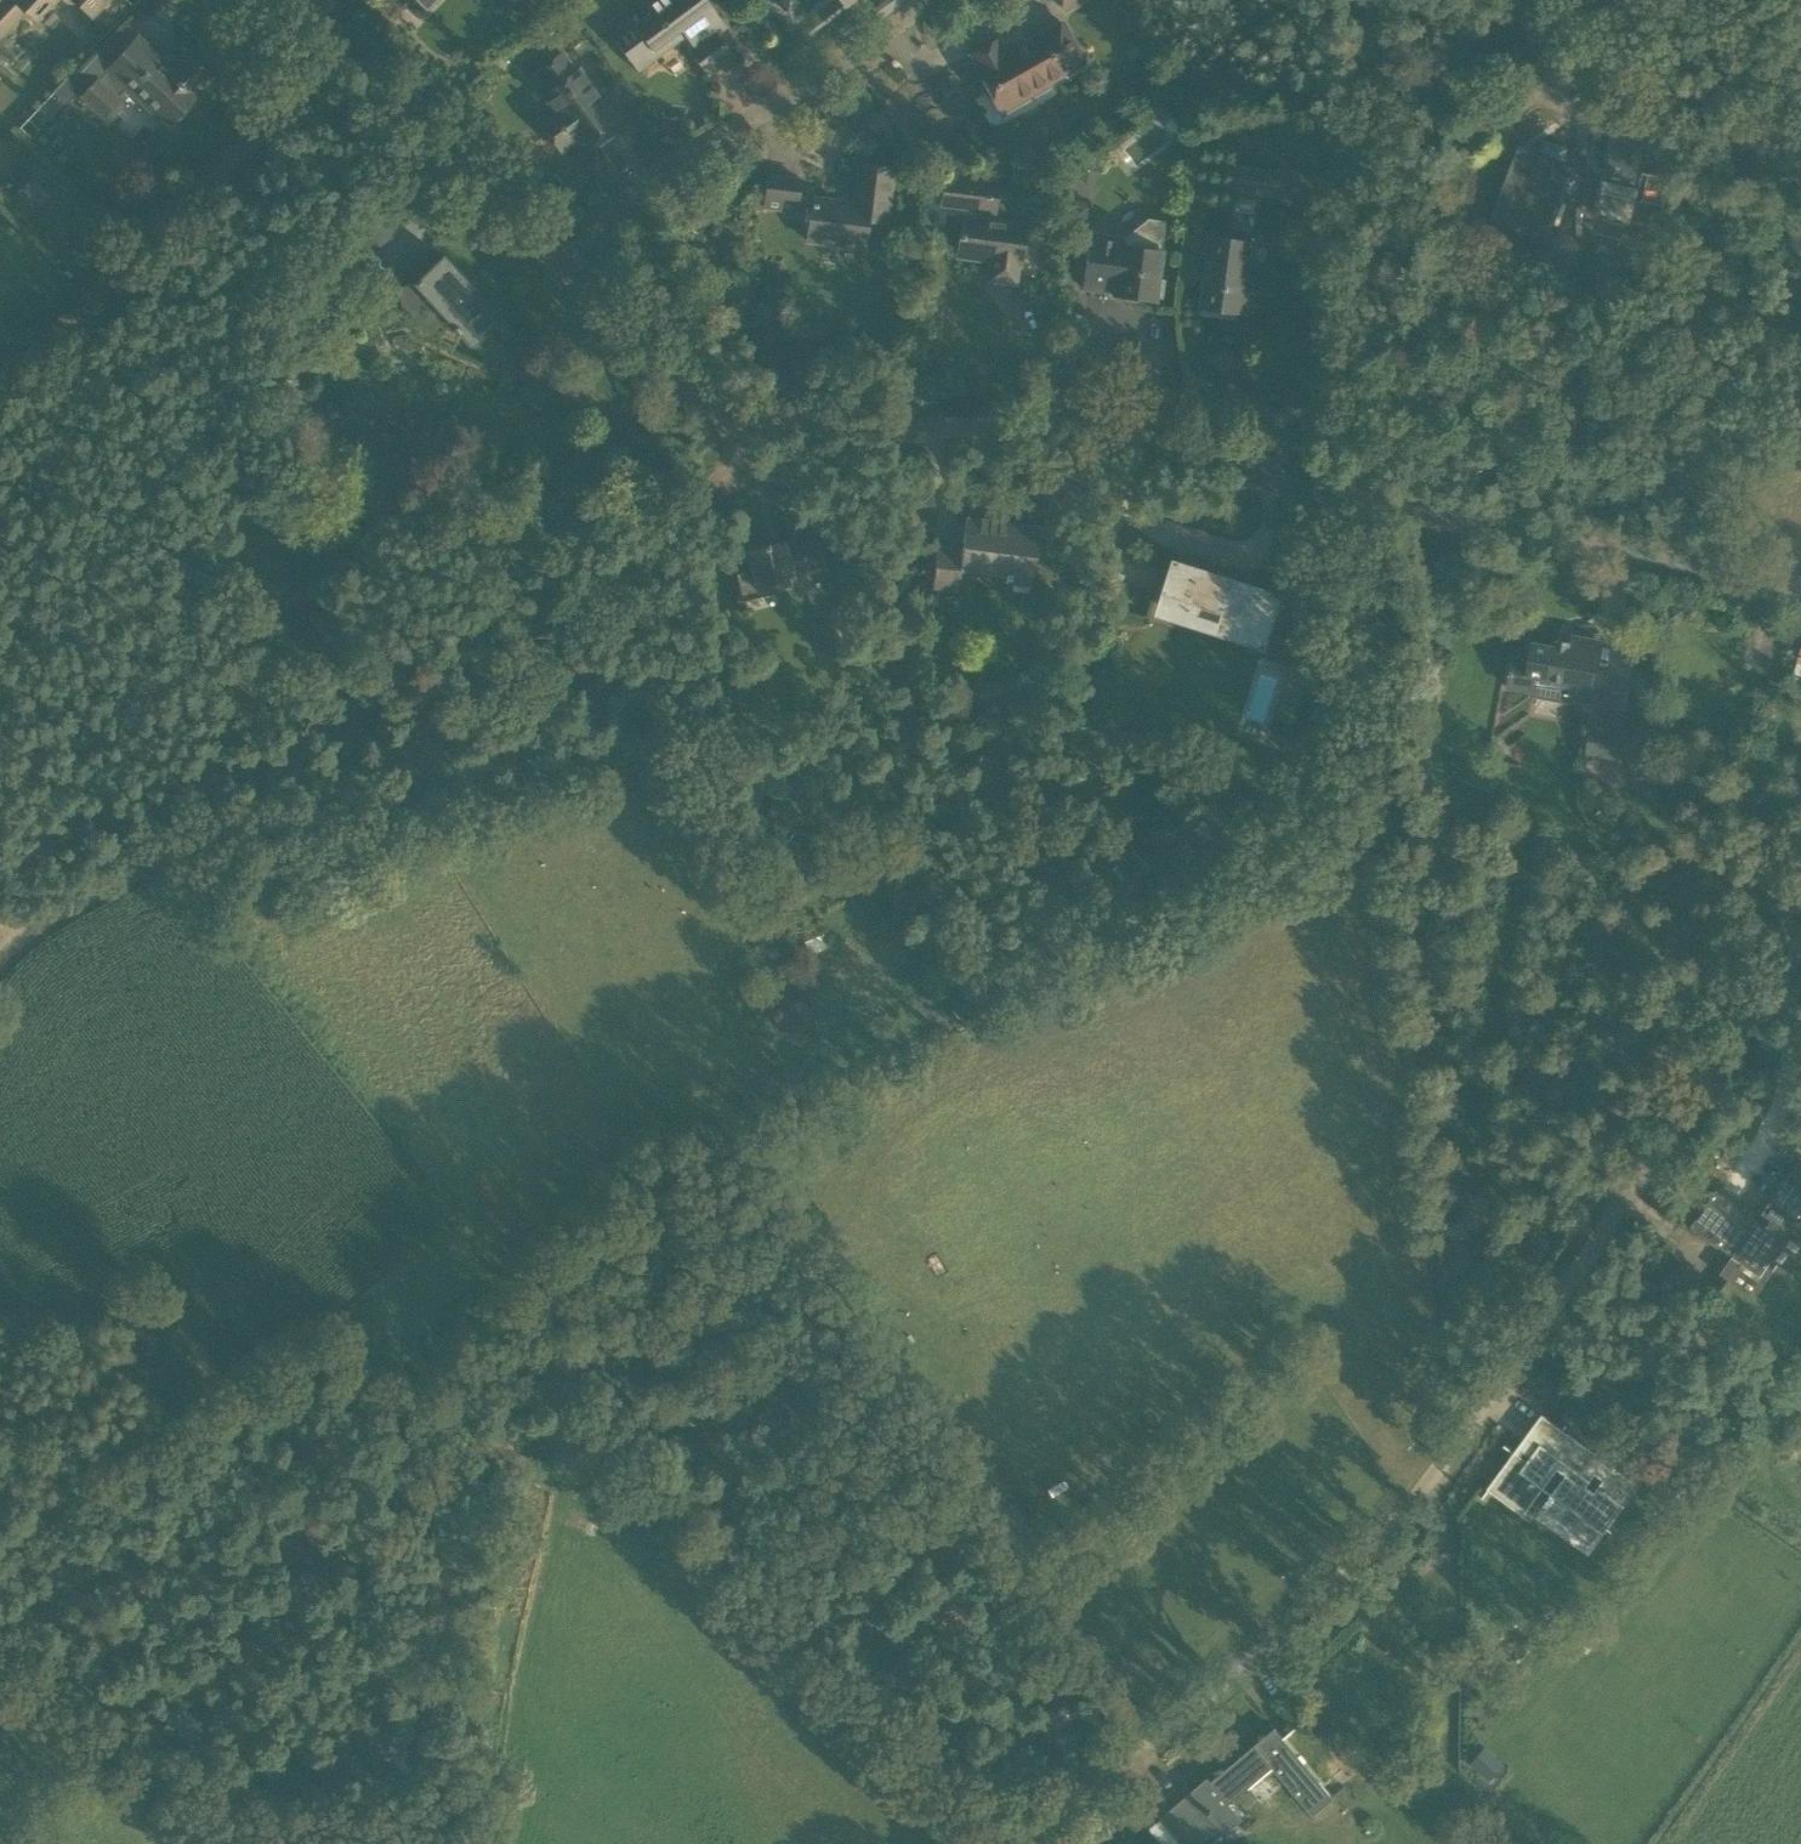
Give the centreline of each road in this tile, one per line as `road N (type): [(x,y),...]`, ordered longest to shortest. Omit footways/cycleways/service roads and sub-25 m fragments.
road 1 (unclassified): [(1032,1843),(1460,1459),(1800,931)]
road 2 (tertiary): [(1353,483),(1094,424),(757,417),(717,408),(679,388),(556,263)]
road 3 (residential): [(1374,0),(1353,483)]
road 4 (track): [(0,382),(339,47)]
road 5 (tertiary): [(1800,586),(1353,483)]
road 6 (residential): [(556,263),(891,35),(905,0)]
road 7 (tertiary): [(556,263),(296,0)]

